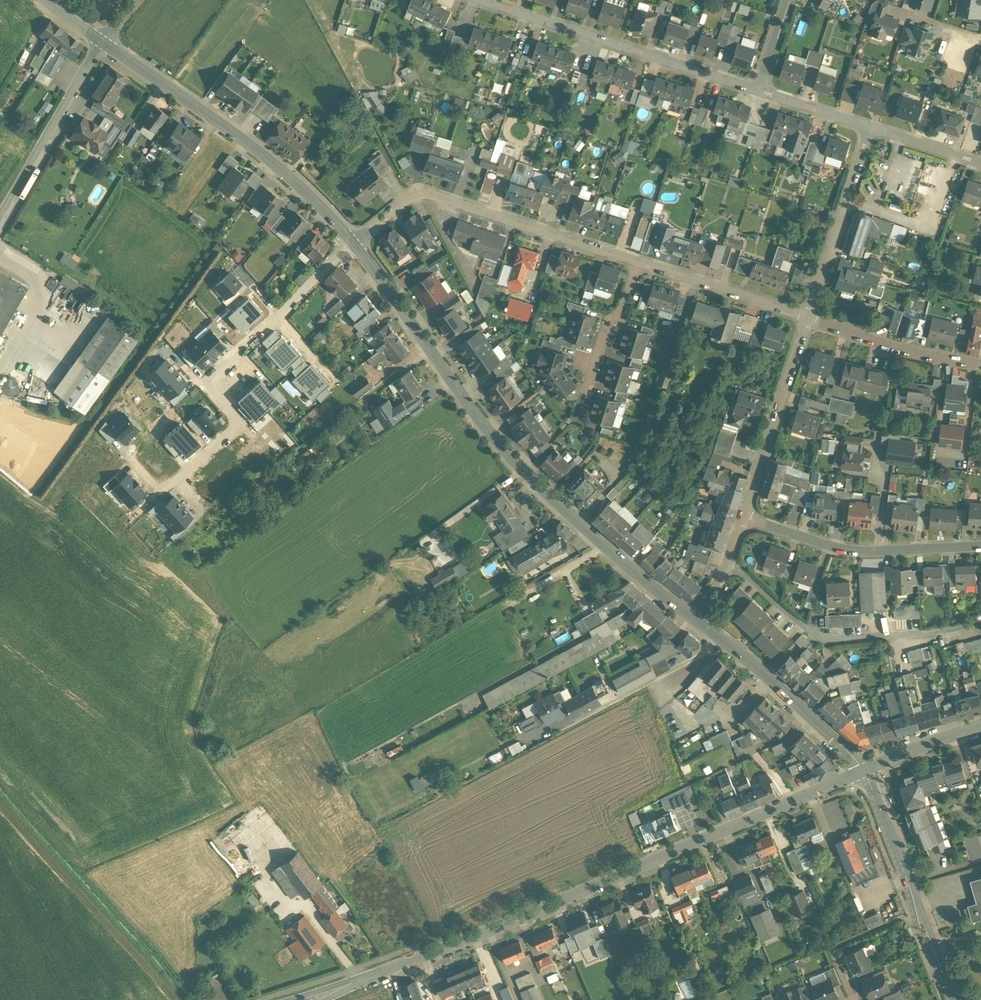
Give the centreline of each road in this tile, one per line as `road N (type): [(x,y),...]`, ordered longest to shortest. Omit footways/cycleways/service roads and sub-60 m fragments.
road 1 (secondary): [(869,771),(306,999)]
road 2 (tertiary): [(353,243),(508,454),(706,626)]
road 3 (residential): [(353,243),(422,193),(809,319)]
road 4 (residential): [(177,478),(241,423),(204,381),(353,243)]
road 5 (tertiary): [(102,41),(267,157),(353,243)]
road 6 (residential): [(484,0),(758,89)]
road 7 (residential): [(728,561),(832,642),(980,623)]
road 8 (tertiary): [(952,999),(869,771)]
road 9 (residential): [(744,517),(853,549),(980,544)]
road 10 (tertiary): [(706,626),(869,771)]
road 11 (residential): [(809,319),(744,517)]
road 12 (residential): [(870,126),(809,319)]
road 13 (residential): [(0,214),(102,41)]
road 14 (residential): [(809,319),(980,364)]
road 15 (secondary): [(869,771),(980,724)]

